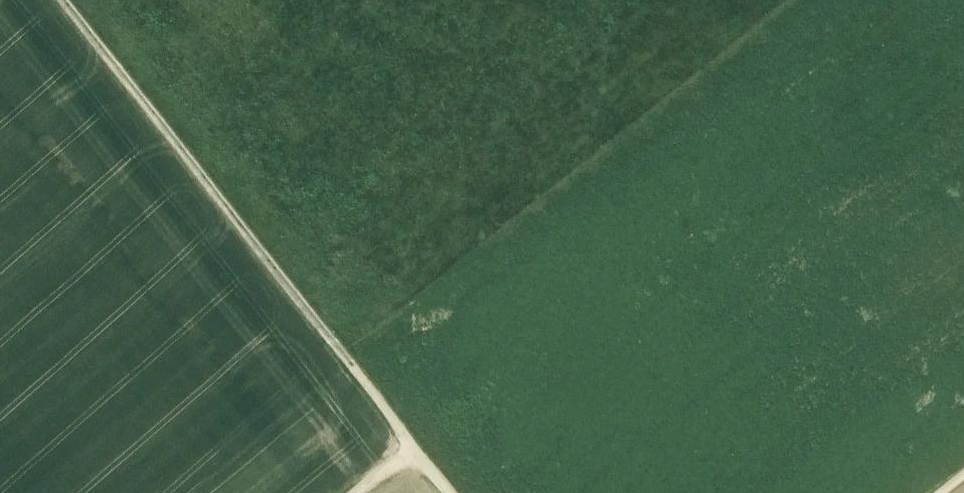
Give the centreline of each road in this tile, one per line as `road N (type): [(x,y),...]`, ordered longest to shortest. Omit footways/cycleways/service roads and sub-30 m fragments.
road 1 (track): [(414,451),(60,0)]
road 2 (track): [(447,492),(414,451),(360,492)]

